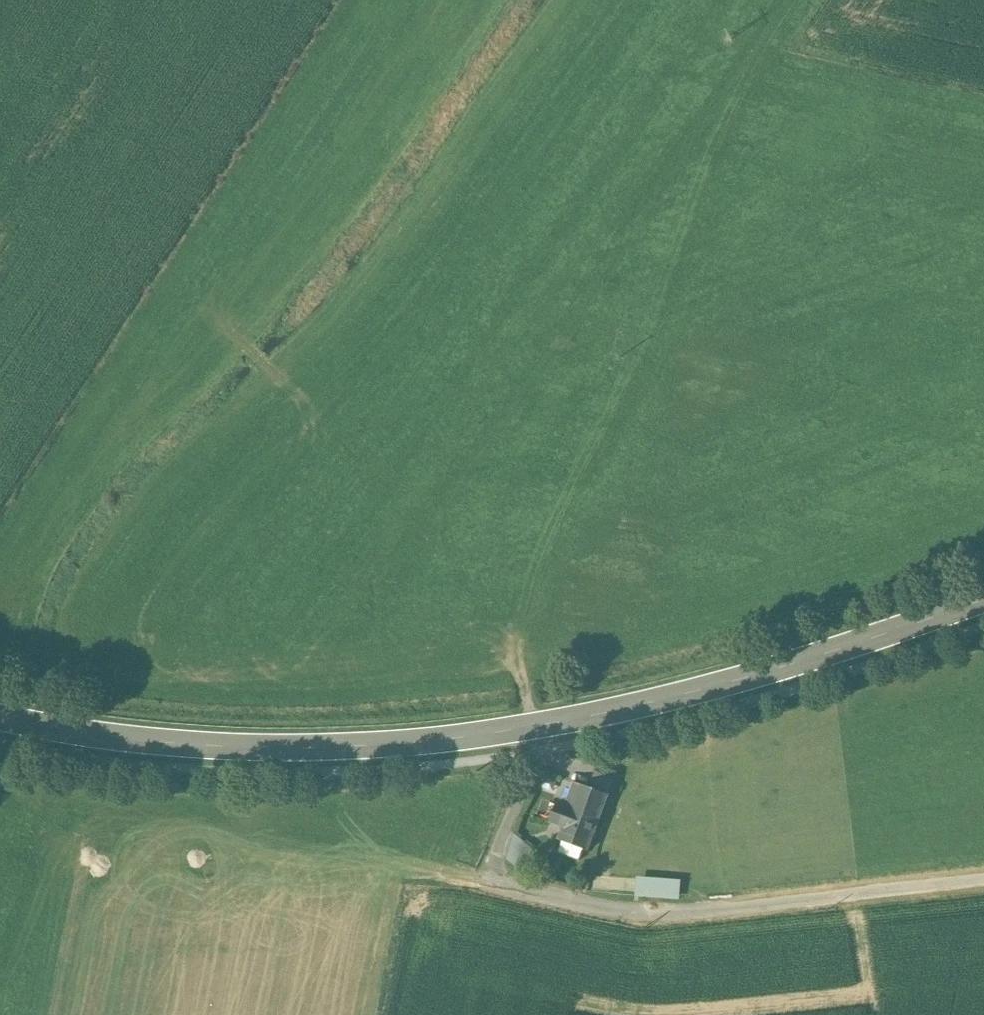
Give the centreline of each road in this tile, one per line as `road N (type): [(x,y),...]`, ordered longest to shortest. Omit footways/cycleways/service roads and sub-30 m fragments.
road 1 (tertiary): [(983,603),(637,712),(436,743),(210,747),(0,717)]

